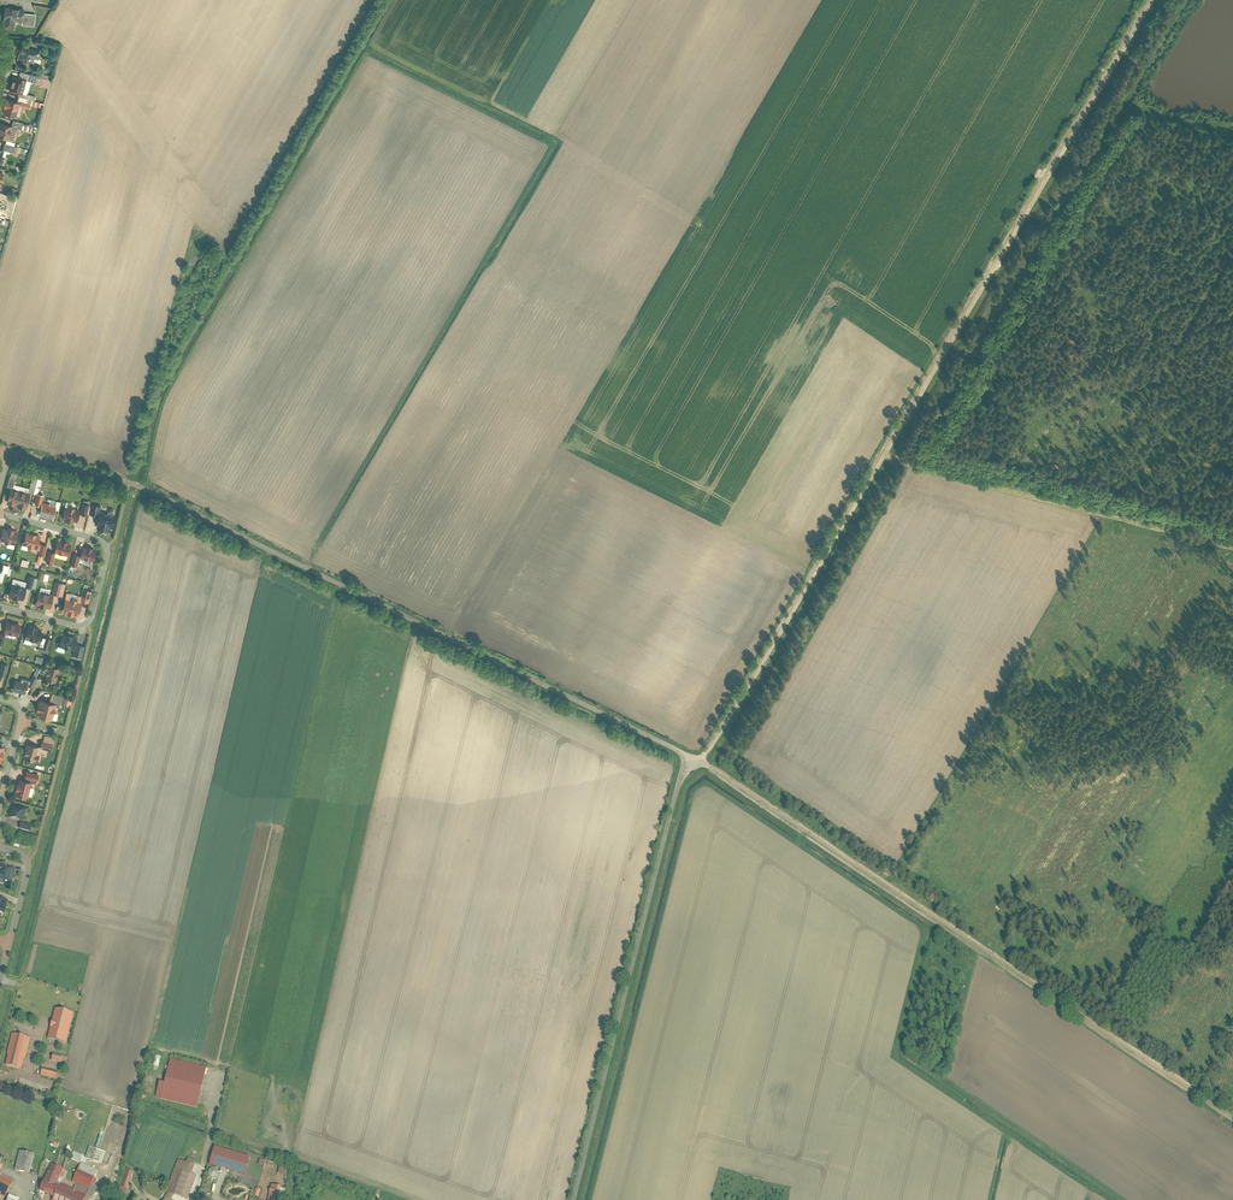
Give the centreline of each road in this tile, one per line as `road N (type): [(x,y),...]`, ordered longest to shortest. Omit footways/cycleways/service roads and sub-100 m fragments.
road 1 (track): [(696,760),(1145,0)]
road 2 (unclassified): [(686,756),(130,482),(8,450)]
road 3 (track): [(696,760),(1232,1123)]
road 4 (unclassified): [(571,1199),(686,756)]
road 5 (track): [(879,450),(1232,548)]
road 6 (residential): [(0,607),(85,623),(104,550),(94,537),(0,513)]
road 7 (residential): [(5,952),(27,871),(25,861),(0,848)]

